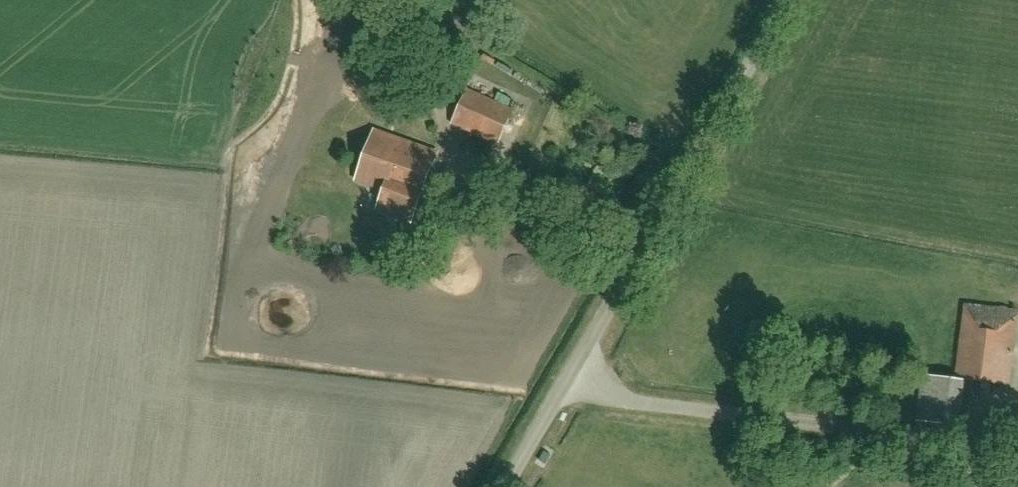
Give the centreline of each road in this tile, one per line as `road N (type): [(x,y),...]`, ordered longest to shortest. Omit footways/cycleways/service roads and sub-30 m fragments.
road 1 (unclassified): [(504,486),(787,0)]

